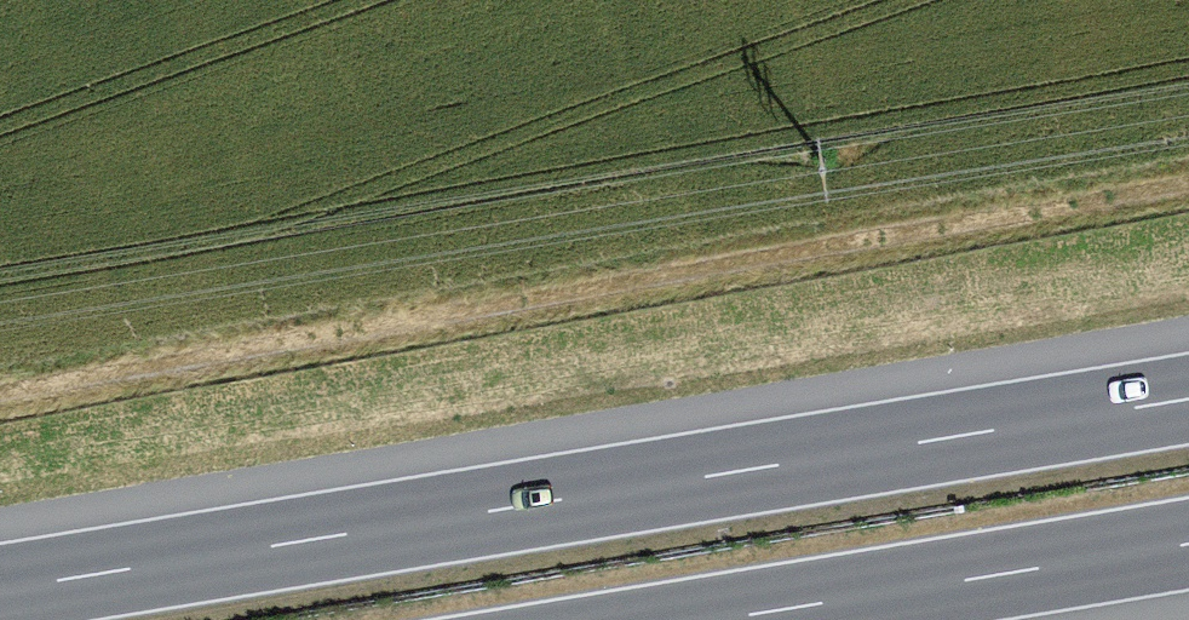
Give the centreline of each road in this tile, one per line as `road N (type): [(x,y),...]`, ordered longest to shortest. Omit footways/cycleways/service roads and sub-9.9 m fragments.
road 1 (track): [(1188,190),(0,391)]
road 2 (motorway): [(1188,399),(0,590)]
road 3 (motorway): [(715,619),(1188,544)]

